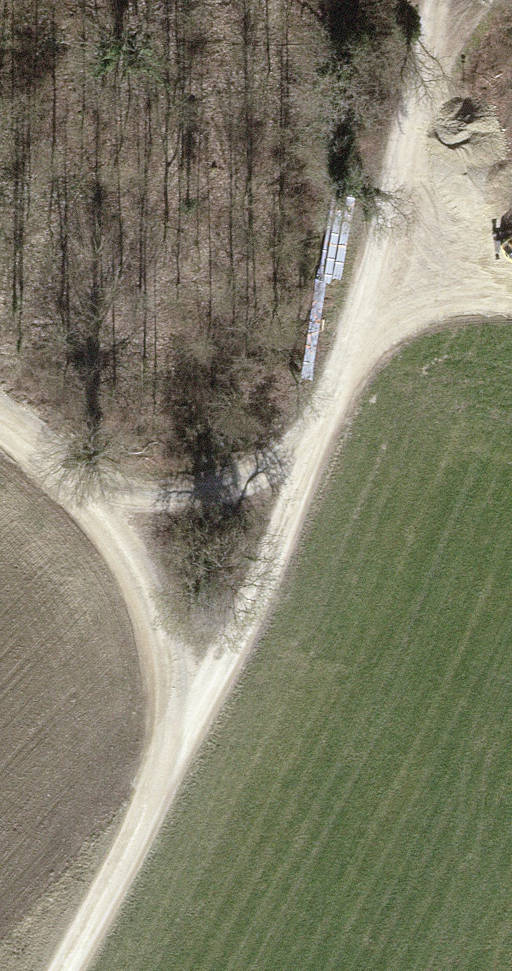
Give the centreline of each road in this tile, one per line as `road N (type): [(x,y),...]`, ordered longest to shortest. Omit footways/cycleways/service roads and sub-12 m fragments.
road 1 (track): [(511,277),(429,285),(359,338),(172,759),(61,970)]
road 2 (track): [(304,458),(223,498),(127,502),(76,488),(0,431)]
road 3 (track): [(76,488),(130,545),(160,635),(172,759)]
road 4 (track): [(440,0),(417,103),(440,145),(511,229)]
road 5 (track): [(417,103),(359,338)]

